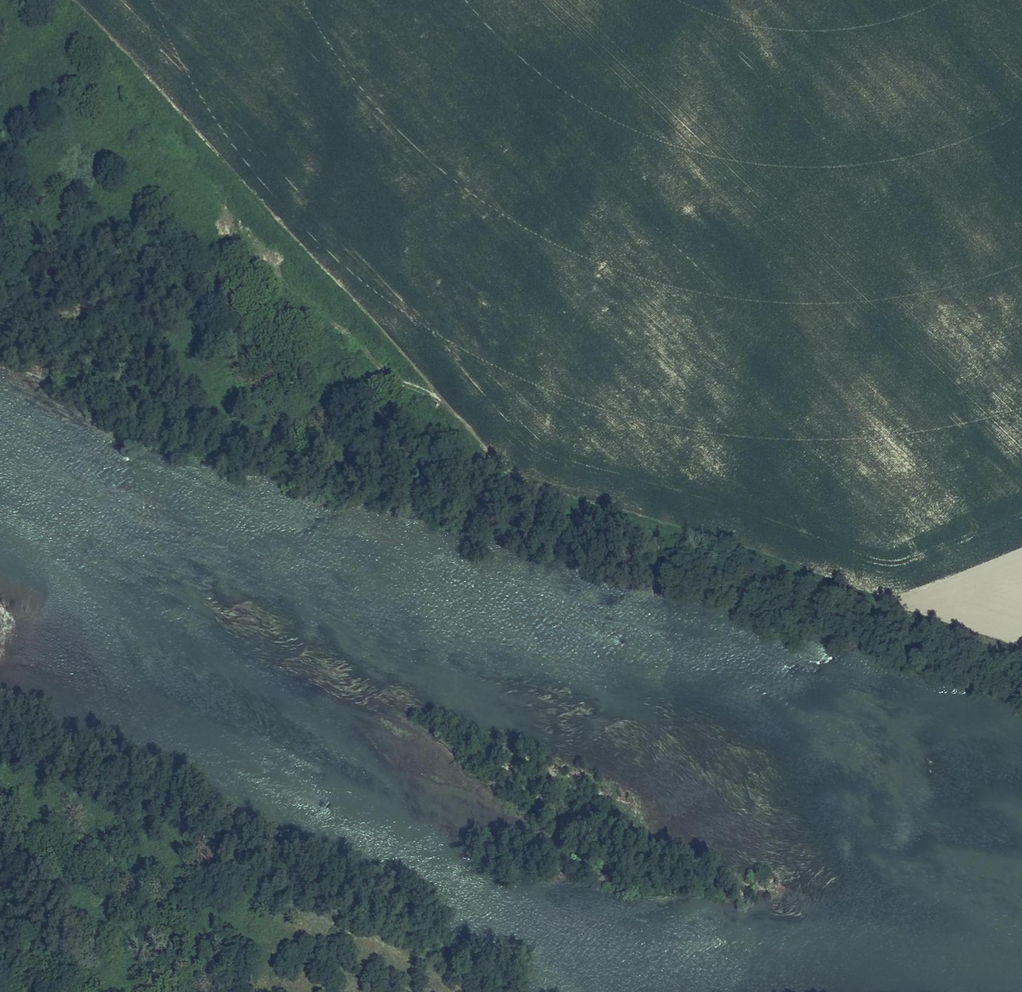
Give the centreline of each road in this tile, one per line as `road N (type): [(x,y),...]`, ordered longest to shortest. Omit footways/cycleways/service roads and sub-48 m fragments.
road 1 (track): [(1021,161),(945,0)]

